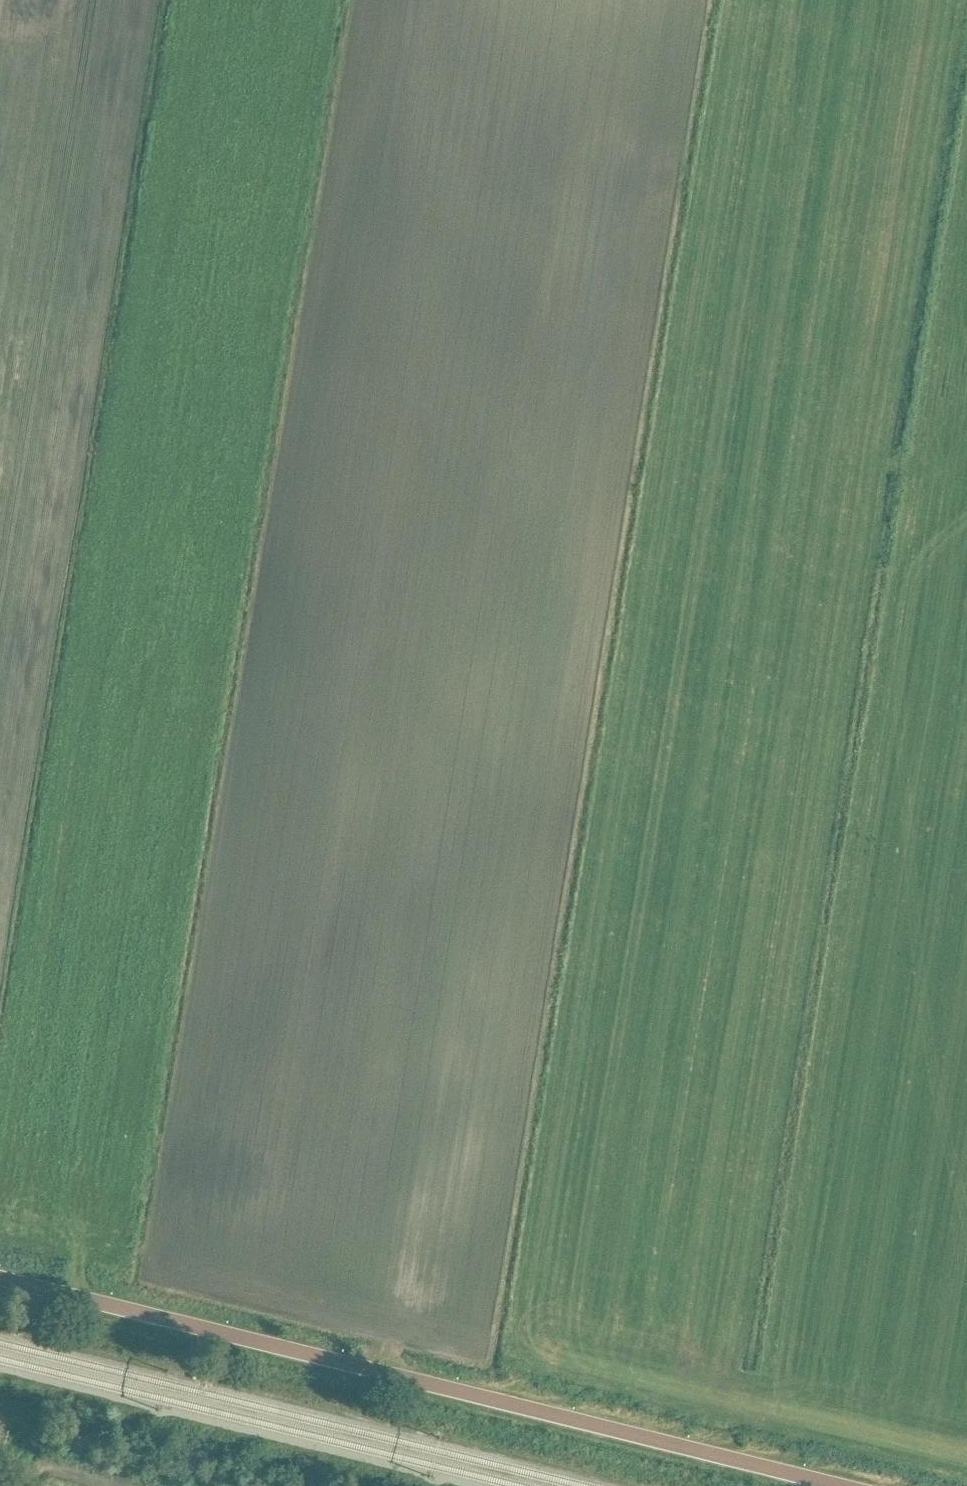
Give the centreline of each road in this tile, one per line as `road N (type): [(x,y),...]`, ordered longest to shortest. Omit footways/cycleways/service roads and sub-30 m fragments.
road 1 (unclassified): [(847,1485),(0,1278)]

